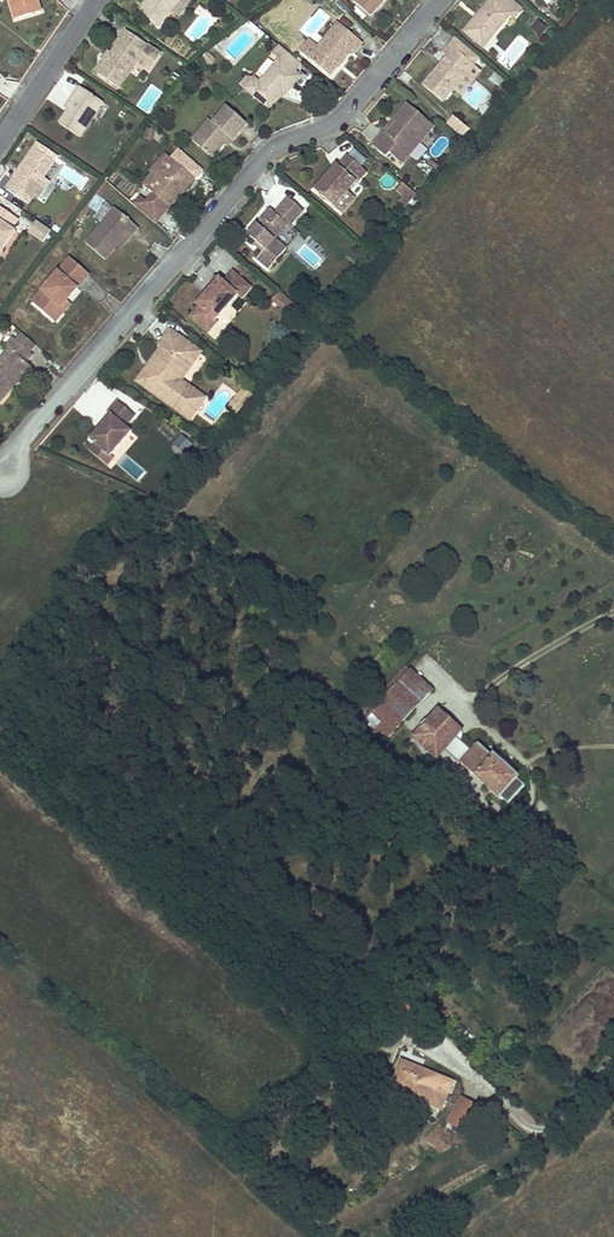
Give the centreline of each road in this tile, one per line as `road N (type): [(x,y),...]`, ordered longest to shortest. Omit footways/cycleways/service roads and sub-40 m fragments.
road 1 (residential): [(441,0),(346,113),(269,154),(21,442),(5,471)]
road 2 (track): [(439,1236),(578,1141),(613,1098)]
road 3 (residential): [(97,0),(0,140)]

